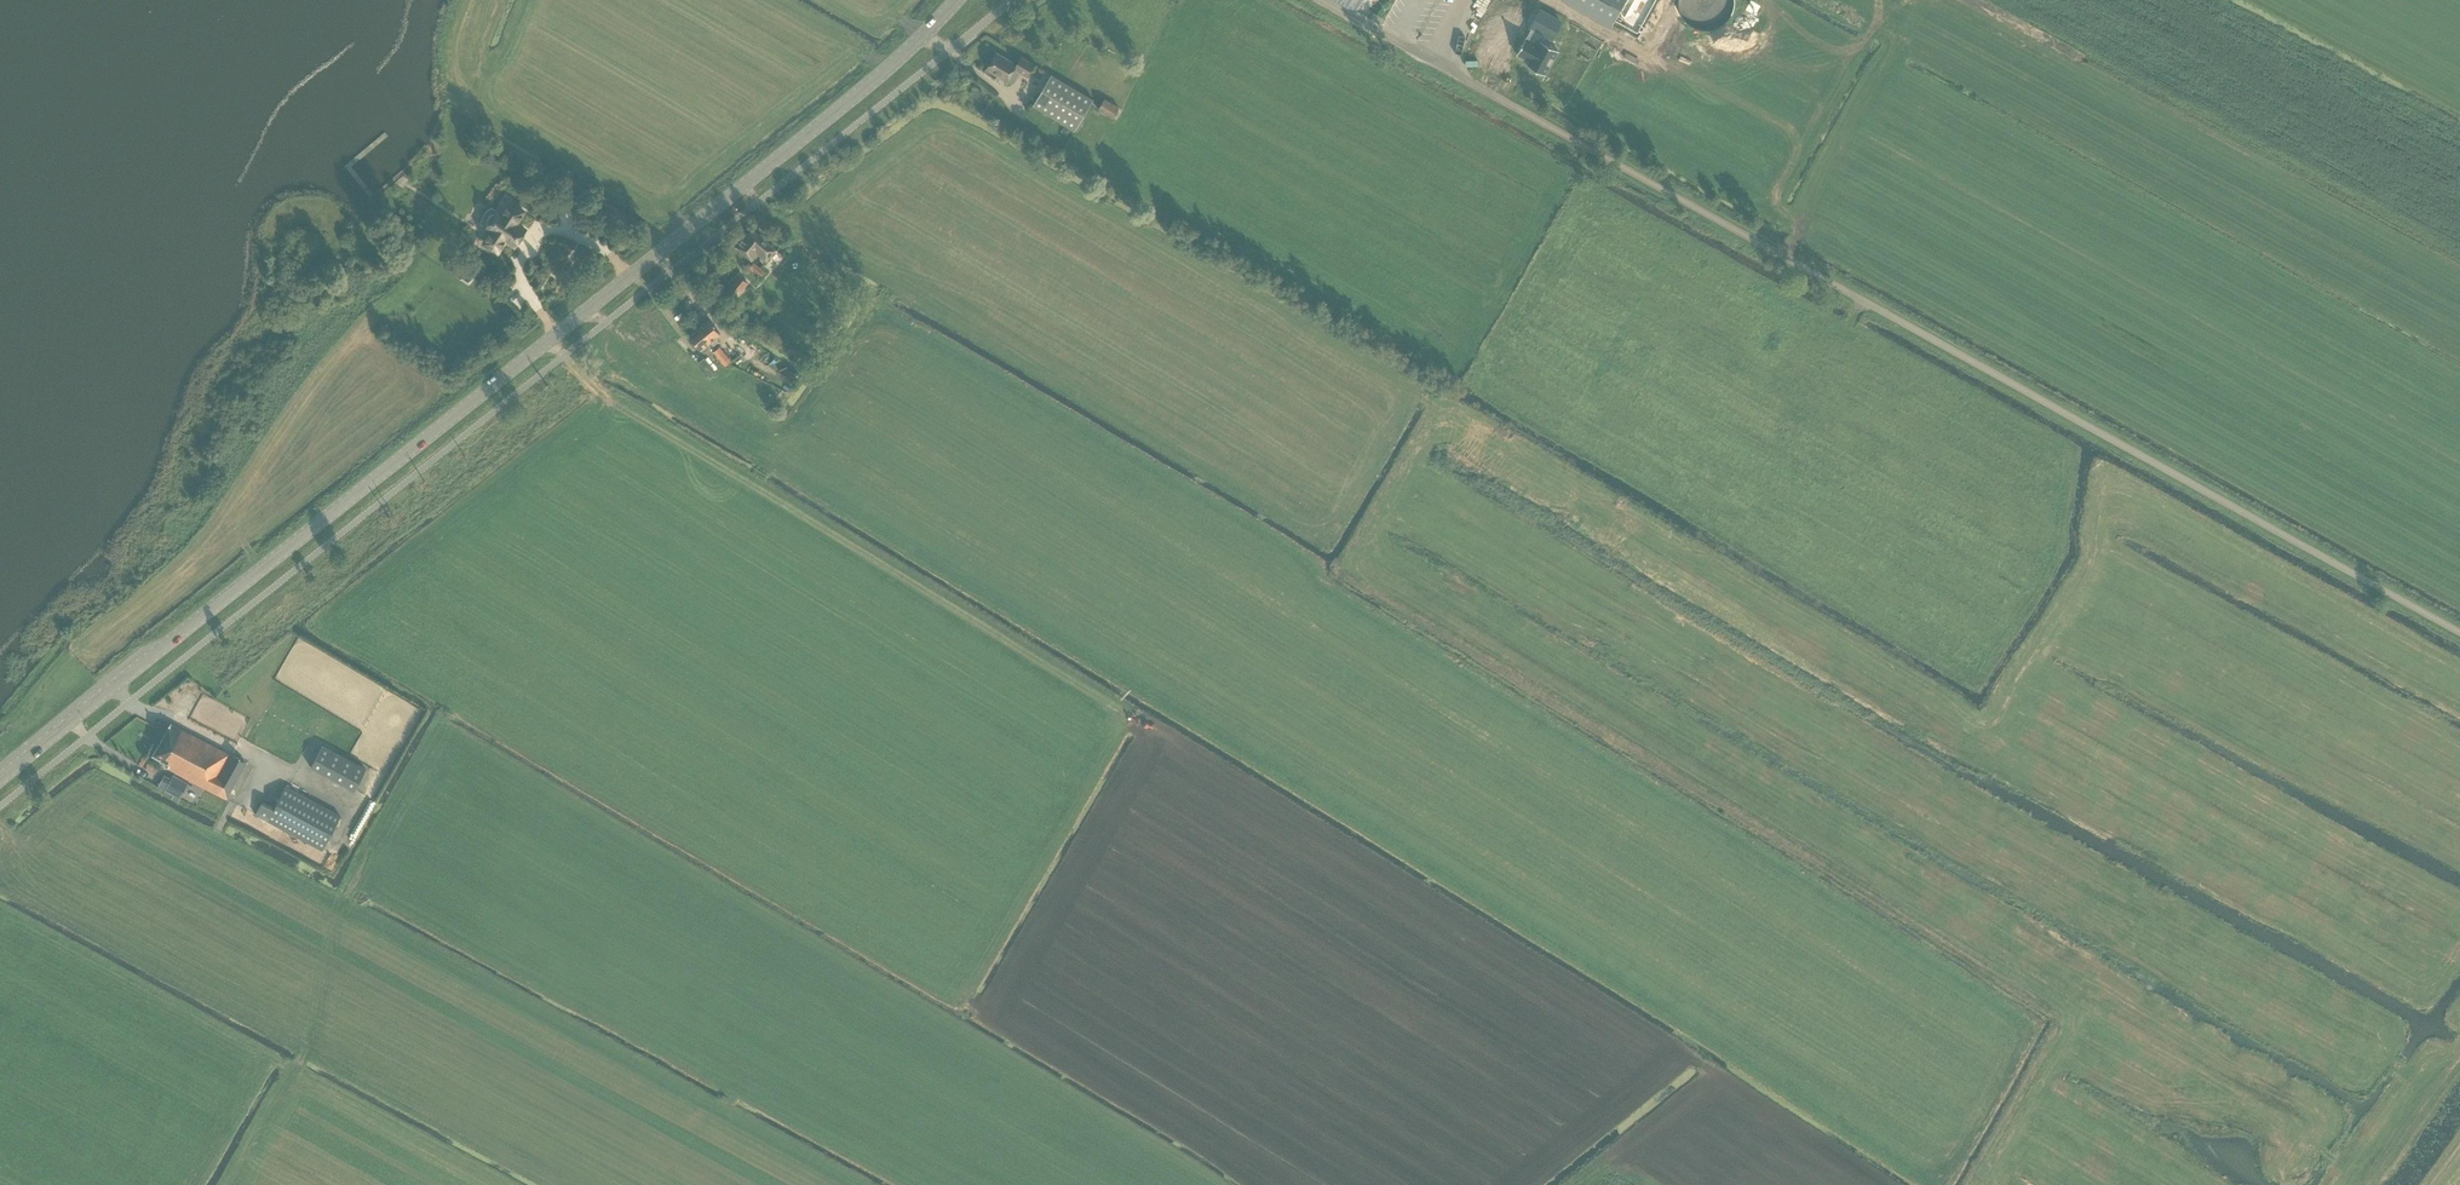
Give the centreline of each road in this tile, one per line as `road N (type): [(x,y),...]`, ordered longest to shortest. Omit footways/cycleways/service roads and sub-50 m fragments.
road 1 (unclassified): [(2459,637),(1314,0)]
road 2 (secondary): [(0,781),(889,71),(956,0)]

